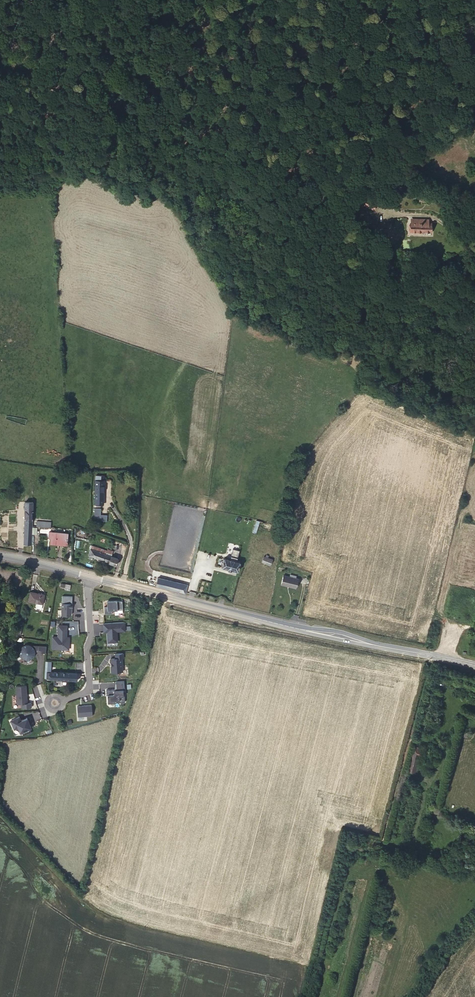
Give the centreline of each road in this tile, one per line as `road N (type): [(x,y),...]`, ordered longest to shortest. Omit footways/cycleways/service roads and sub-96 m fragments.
road 1 (secondary): [(289,627),(88,576)]
road 2 (track): [(0,815),(81,899),(136,941)]
road 3 (residential): [(88,576),(90,688),(62,700)]

